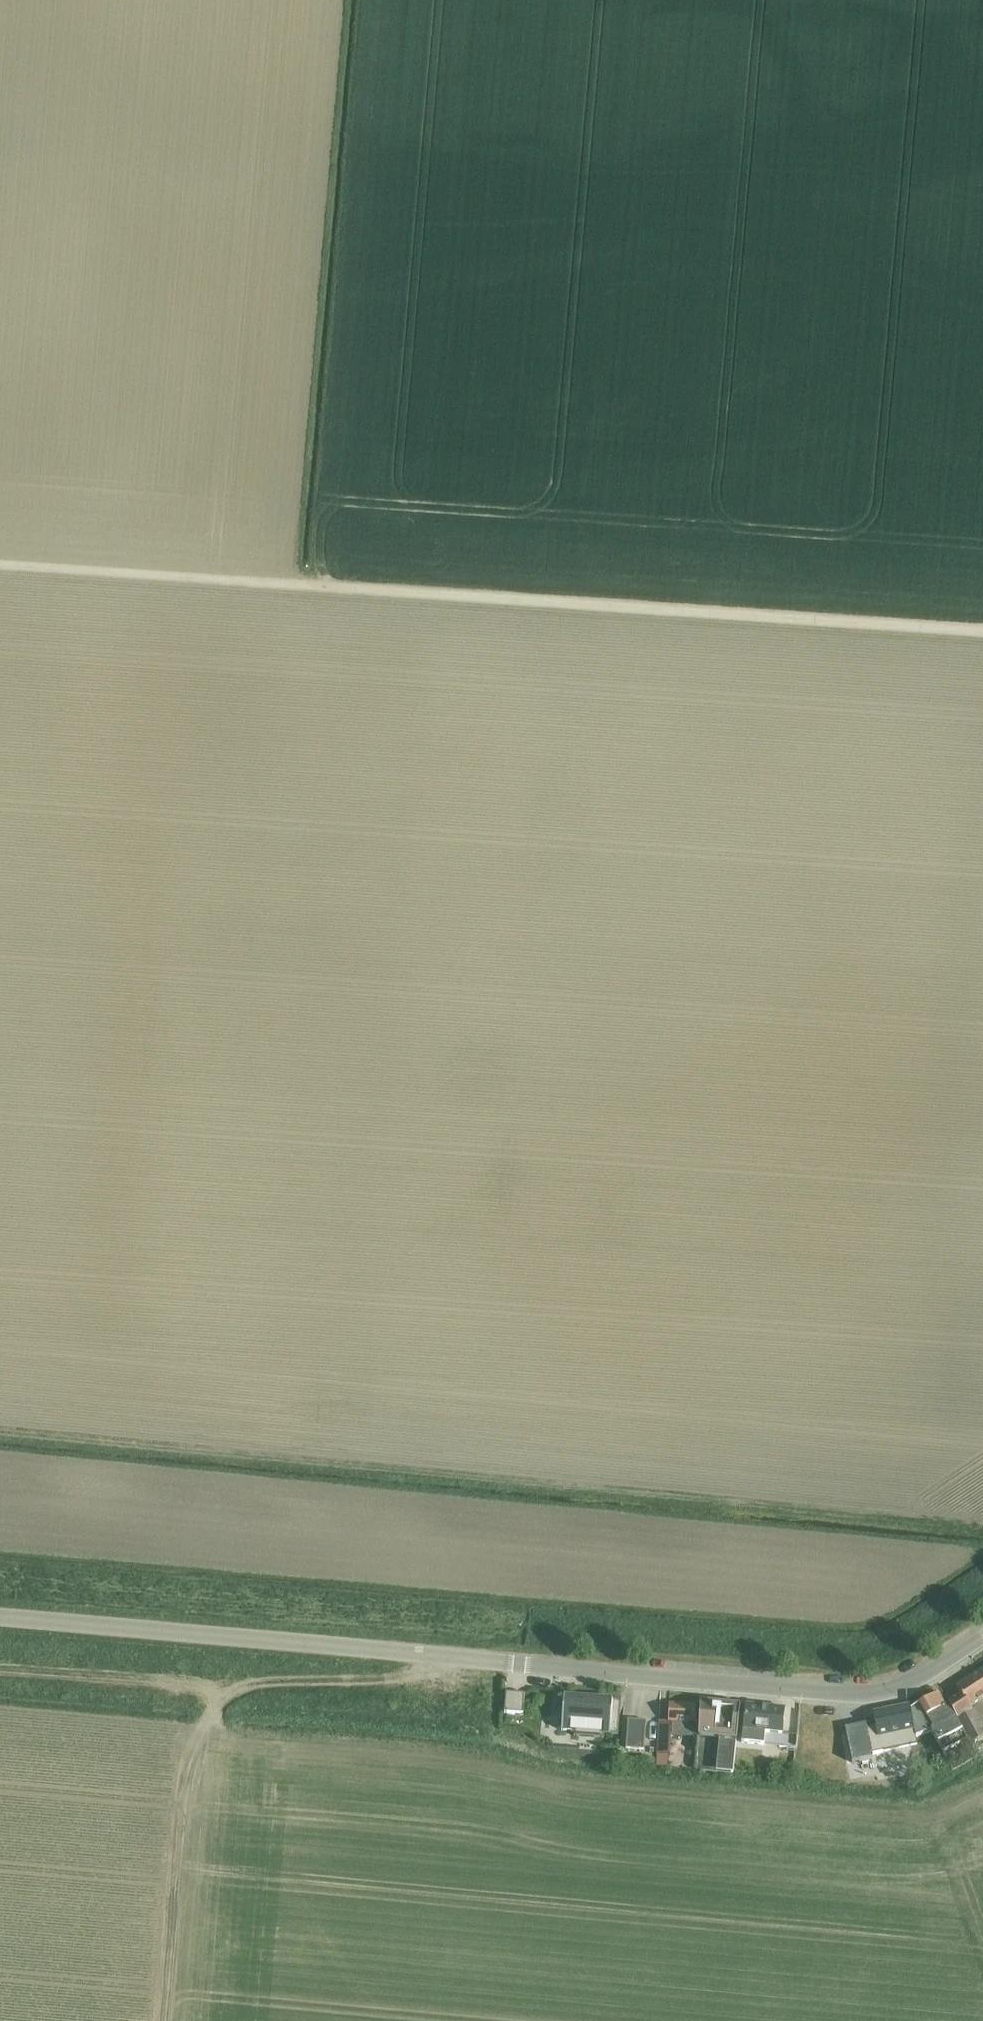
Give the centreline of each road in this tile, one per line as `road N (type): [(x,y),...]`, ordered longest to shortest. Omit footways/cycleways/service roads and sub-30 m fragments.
road 1 (unclassified): [(520,1664),(0,1622)]
road 2 (residential): [(982,1636),(888,1691),(852,1693),(520,1664)]

